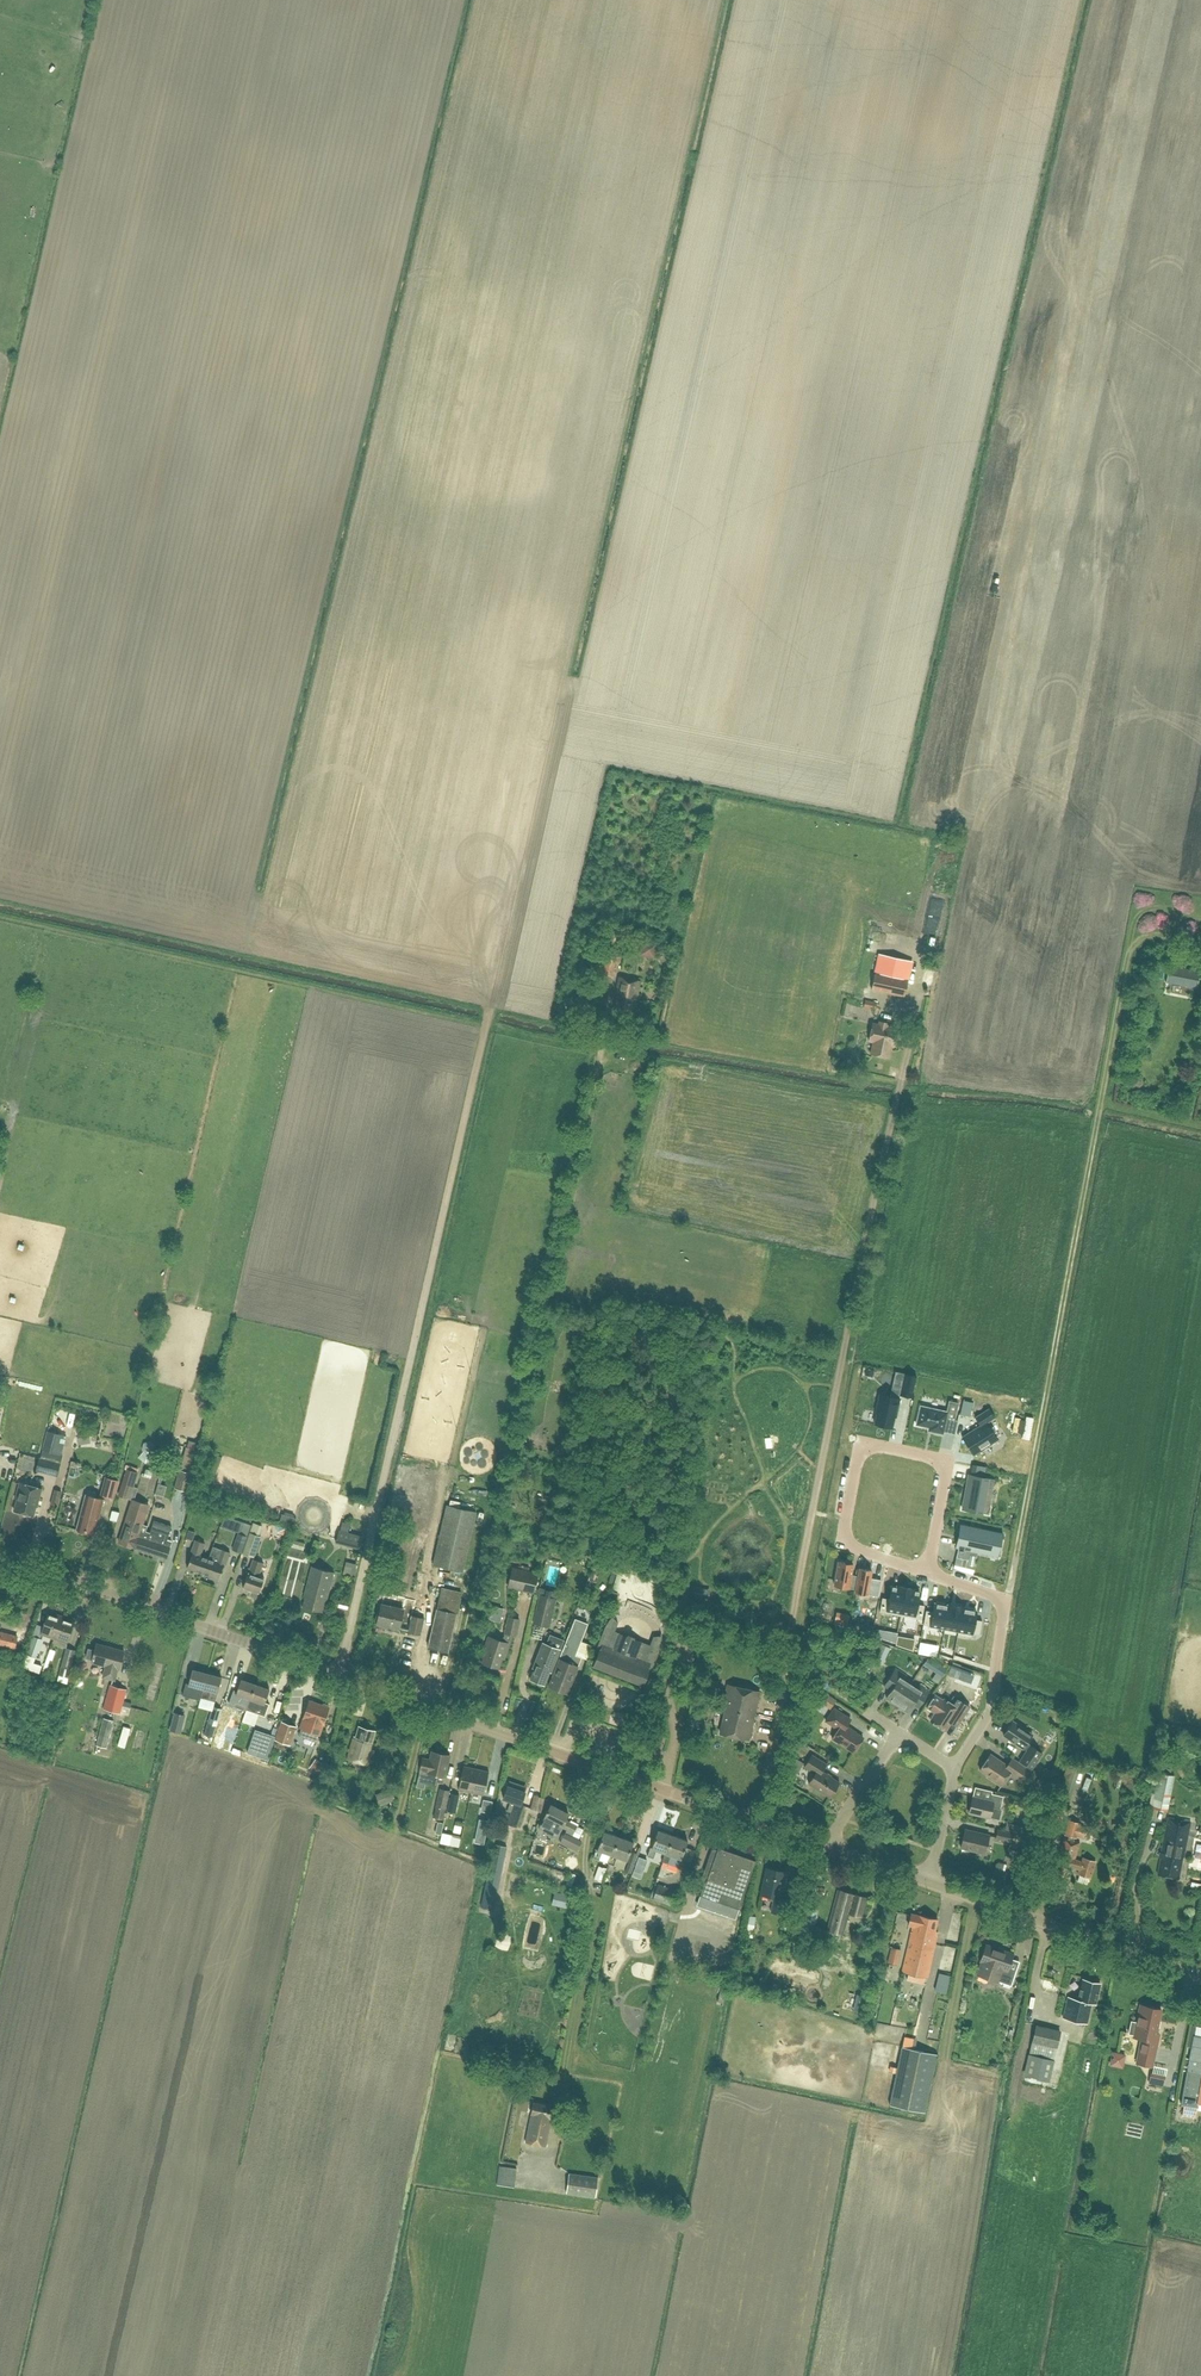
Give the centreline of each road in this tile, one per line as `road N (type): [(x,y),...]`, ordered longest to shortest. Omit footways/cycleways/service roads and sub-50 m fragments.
road 1 (tertiary): [(735,1815),(0,1556)]
road 2 (track): [(339,1676),(485,1027)]
road 3 (residential): [(926,1573),(945,1473),(931,1456),(873,1445),(858,1453),(841,1544)]
road 4 (tertiary): [(1200,1978),(928,1883)]
road 5 (residential): [(926,1573),(1007,1601),(995,1704)]
road 6 (unclassified): [(673,1957),(705,1847),(735,1815)]
road 7 (residential): [(828,1848),(898,1732)]
road 8 (track): [(428,1707),(398,1828)]

